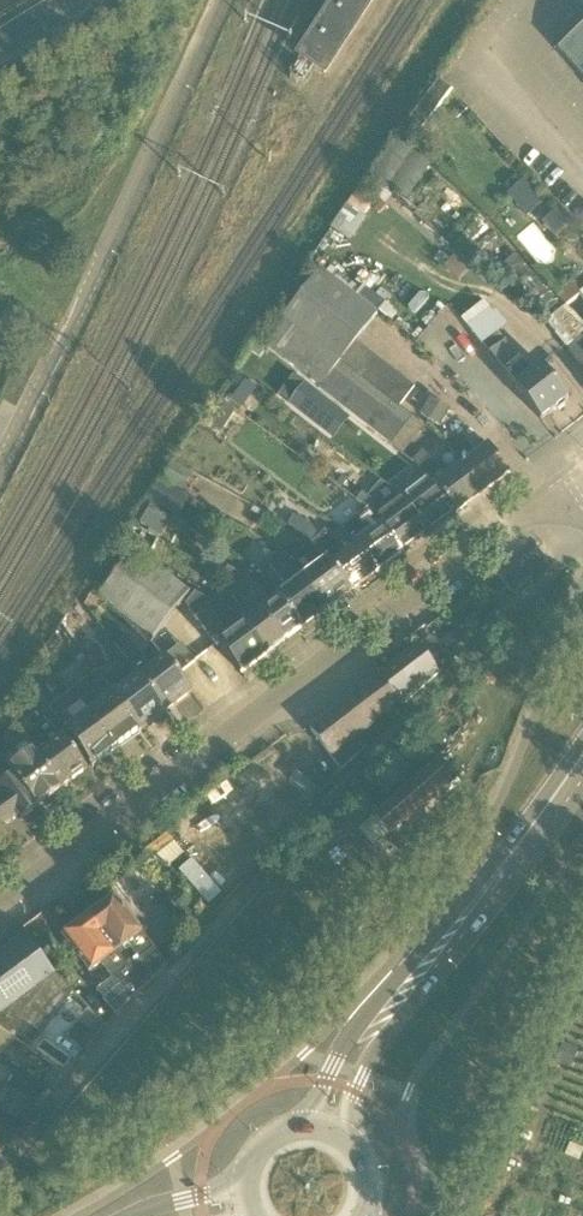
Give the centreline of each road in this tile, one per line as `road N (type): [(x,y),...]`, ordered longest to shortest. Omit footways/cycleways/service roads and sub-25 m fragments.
road 1 (residential): [(0,907),(580,477)]
road 2 (unclassified): [(0,467),(86,299),(218,0)]
road 3 (tertiary): [(422,974),(582,760)]
road 4 (tertiary): [(422,974),(349,1041),(302,1125)]
road 5 (tertiary): [(346,1139),(355,1093),(422,974)]

